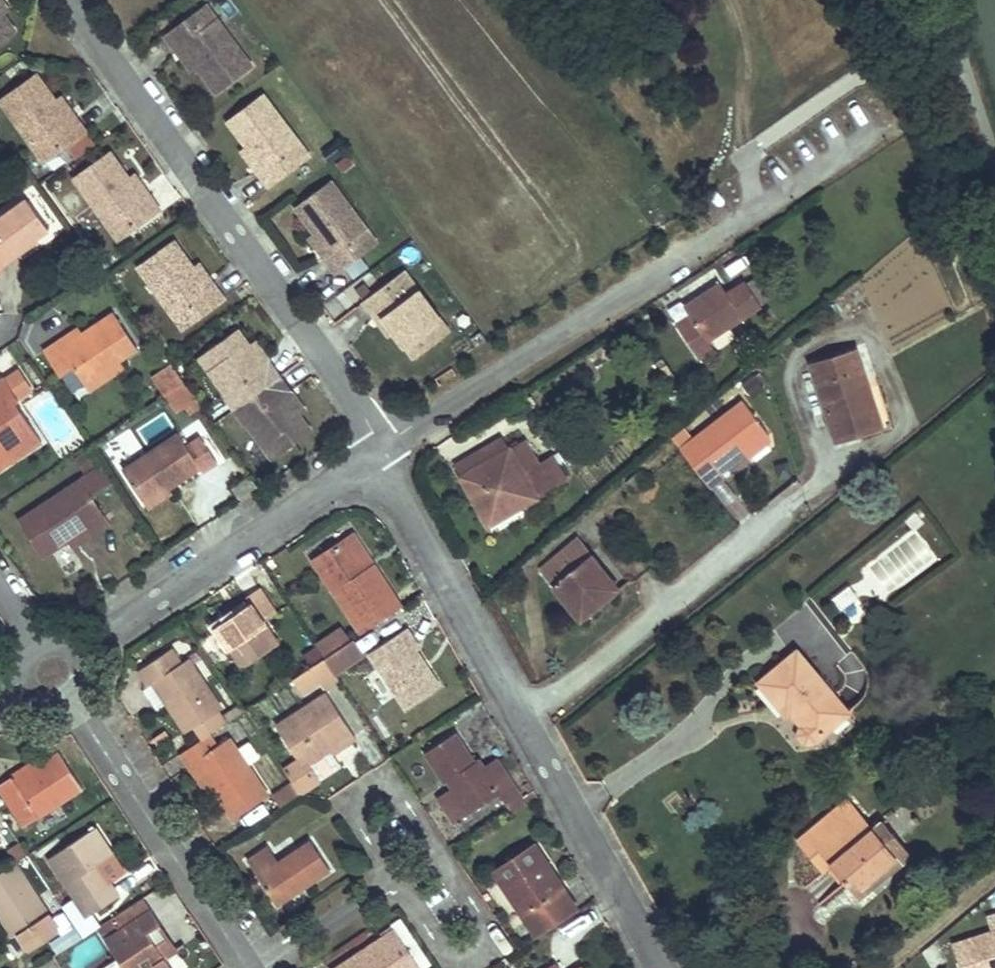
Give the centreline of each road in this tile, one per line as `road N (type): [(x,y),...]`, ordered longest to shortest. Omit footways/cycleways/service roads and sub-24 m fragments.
road 1 (residential): [(379,455),(873,132)]
road 2 (residential): [(71,0),(355,403),(379,455)]
road 3 (residential): [(53,672),(379,455)]
road 4 (residential): [(396,879),(346,804),(387,776),(498,943),(461,967)]
road 5 (residential): [(805,500),(521,725)]
road 6 (residential): [(247,967),(53,672)]
road 7 (residential): [(379,455),(521,725)]
road 8 (residential): [(521,725),(659,967)]
road 9 (residential): [(266,967),(396,879)]

